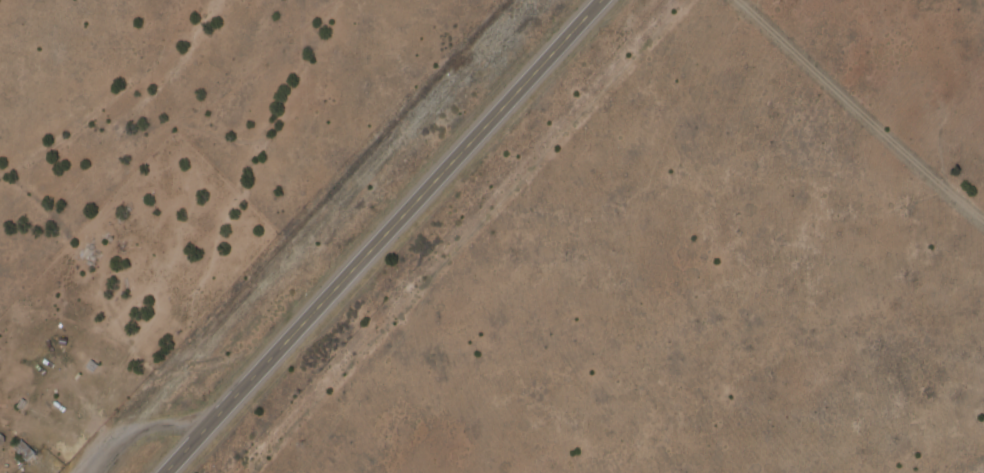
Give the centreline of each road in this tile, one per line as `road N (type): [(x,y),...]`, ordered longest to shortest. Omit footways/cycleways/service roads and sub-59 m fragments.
road 1 (primary): [(162,472),(600,0)]

